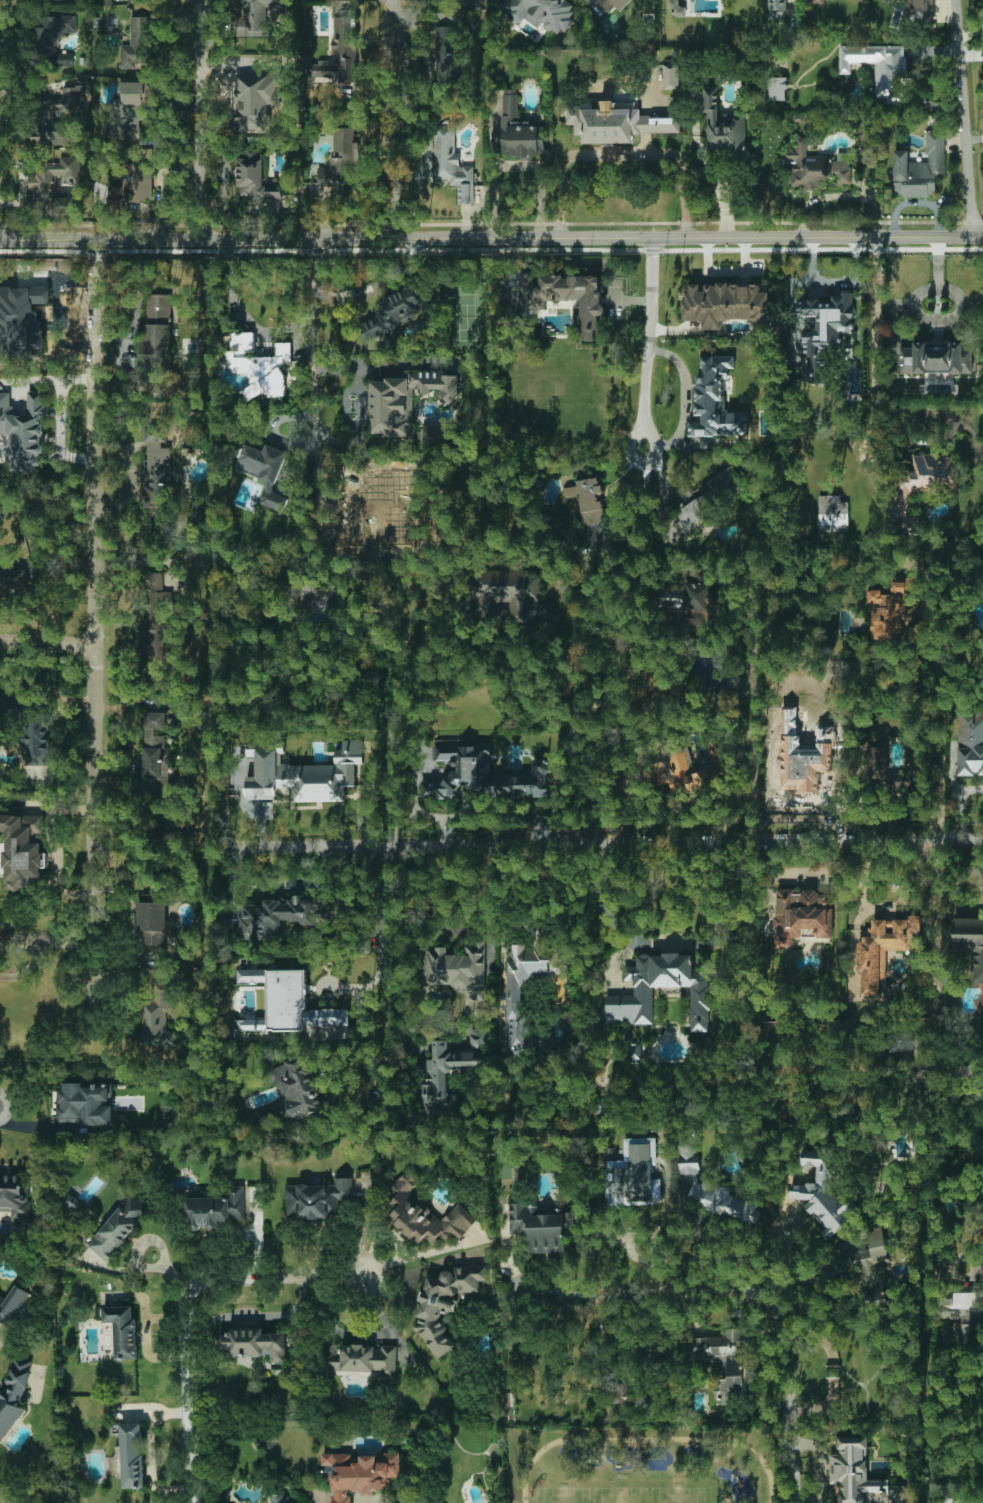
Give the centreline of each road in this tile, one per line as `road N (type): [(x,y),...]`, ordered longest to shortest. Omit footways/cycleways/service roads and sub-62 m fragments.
road 1 (tertiary): [(982,238),(0,244)]
road 2 (residential): [(982,837),(234,847)]
road 3 (residential): [(95,1011),(100,304)]
road 4 (residential): [(794,1502),(788,1327),(774,1301),(723,1289),(633,1298),(518,1290)]
road 5 (residential): [(198,1502),(190,1302),(205,1278),(360,1272)]
road 6 (residential): [(311,549),(309,242)]
road 7 (residential): [(645,417),(656,453),(641,465),(630,444),(645,417),(655,240)]
road 8 (residential): [(205,243),(201,0)]
road 9 (residential): [(399,242),(397,0)]
road 10 (residential): [(972,238),(954,0)]

